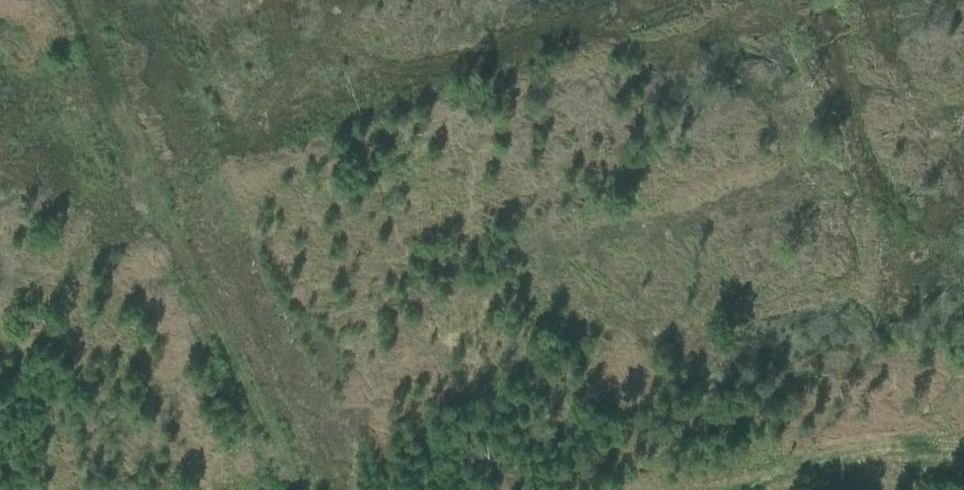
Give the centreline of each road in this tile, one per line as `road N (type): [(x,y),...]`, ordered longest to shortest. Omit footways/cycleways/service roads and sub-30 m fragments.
road 1 (track): [(152,188),(274,138),(693,0)]
road 2 (track): [(297,489),(152,188),(75,0)]
road 3 (track): [(815,0),(889,219),(932,250),(963,245)]

